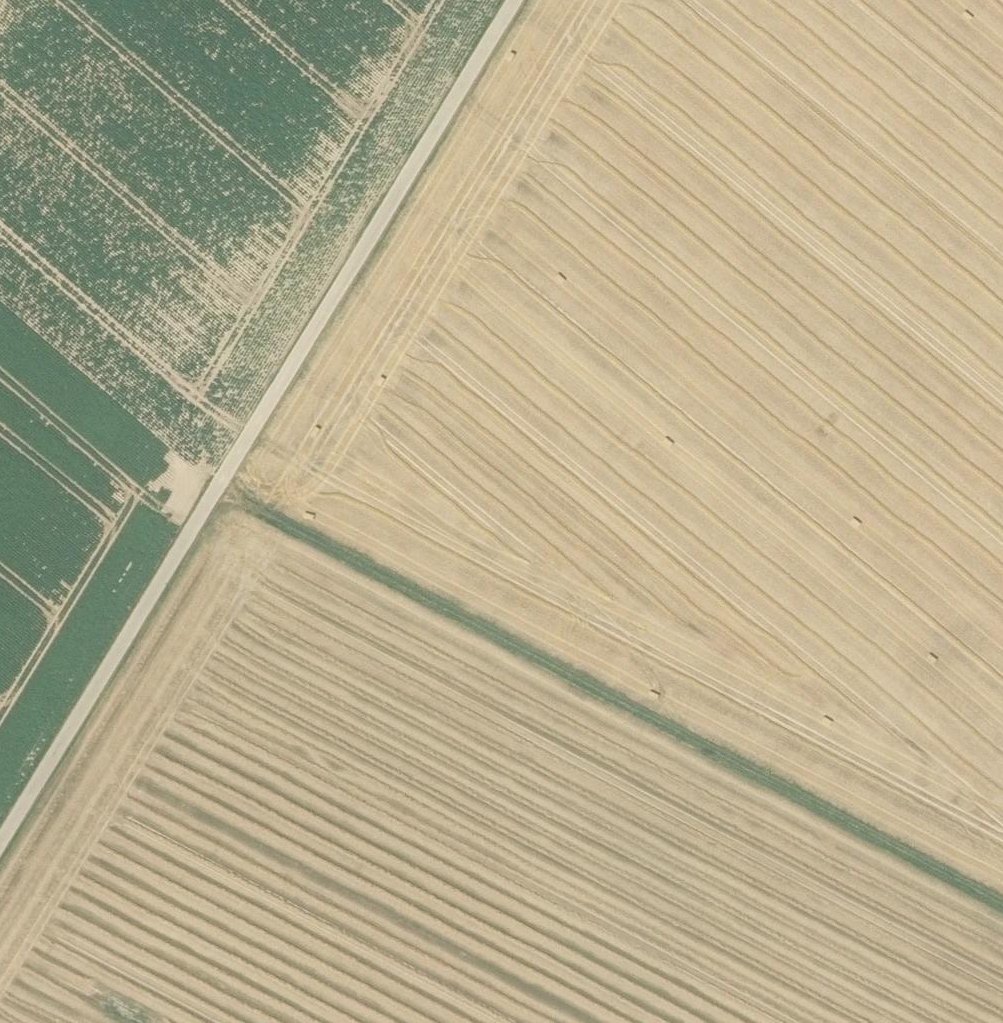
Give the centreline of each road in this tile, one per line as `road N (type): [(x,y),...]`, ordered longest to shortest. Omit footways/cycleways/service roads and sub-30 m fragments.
road 1 (track): [(0,859),(519,0)]

